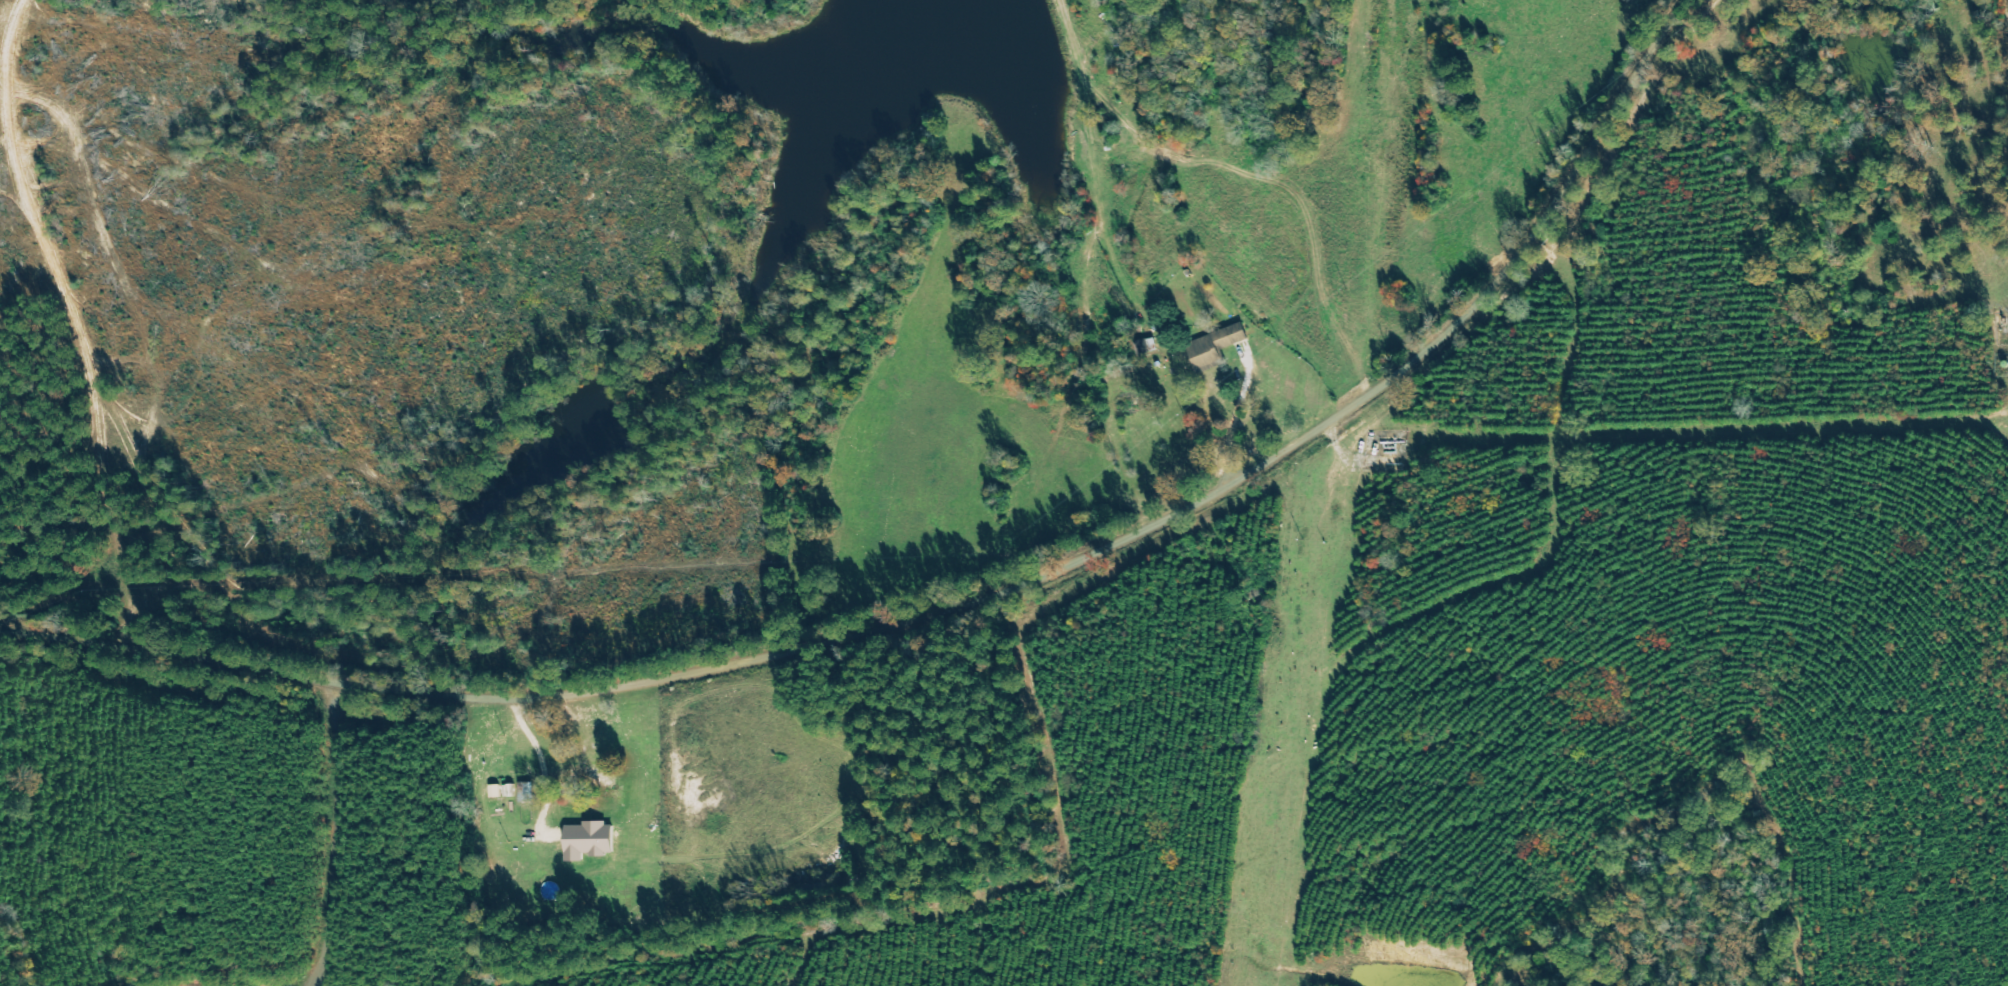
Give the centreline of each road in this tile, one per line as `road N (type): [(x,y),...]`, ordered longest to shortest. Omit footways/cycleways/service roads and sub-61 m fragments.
road 1 (residential): [(0,629),(443,695),(629,690),(914,622),(1065,566),(1211,497),(1371,391),(1445,327),(1524,246),(1682,0)]

